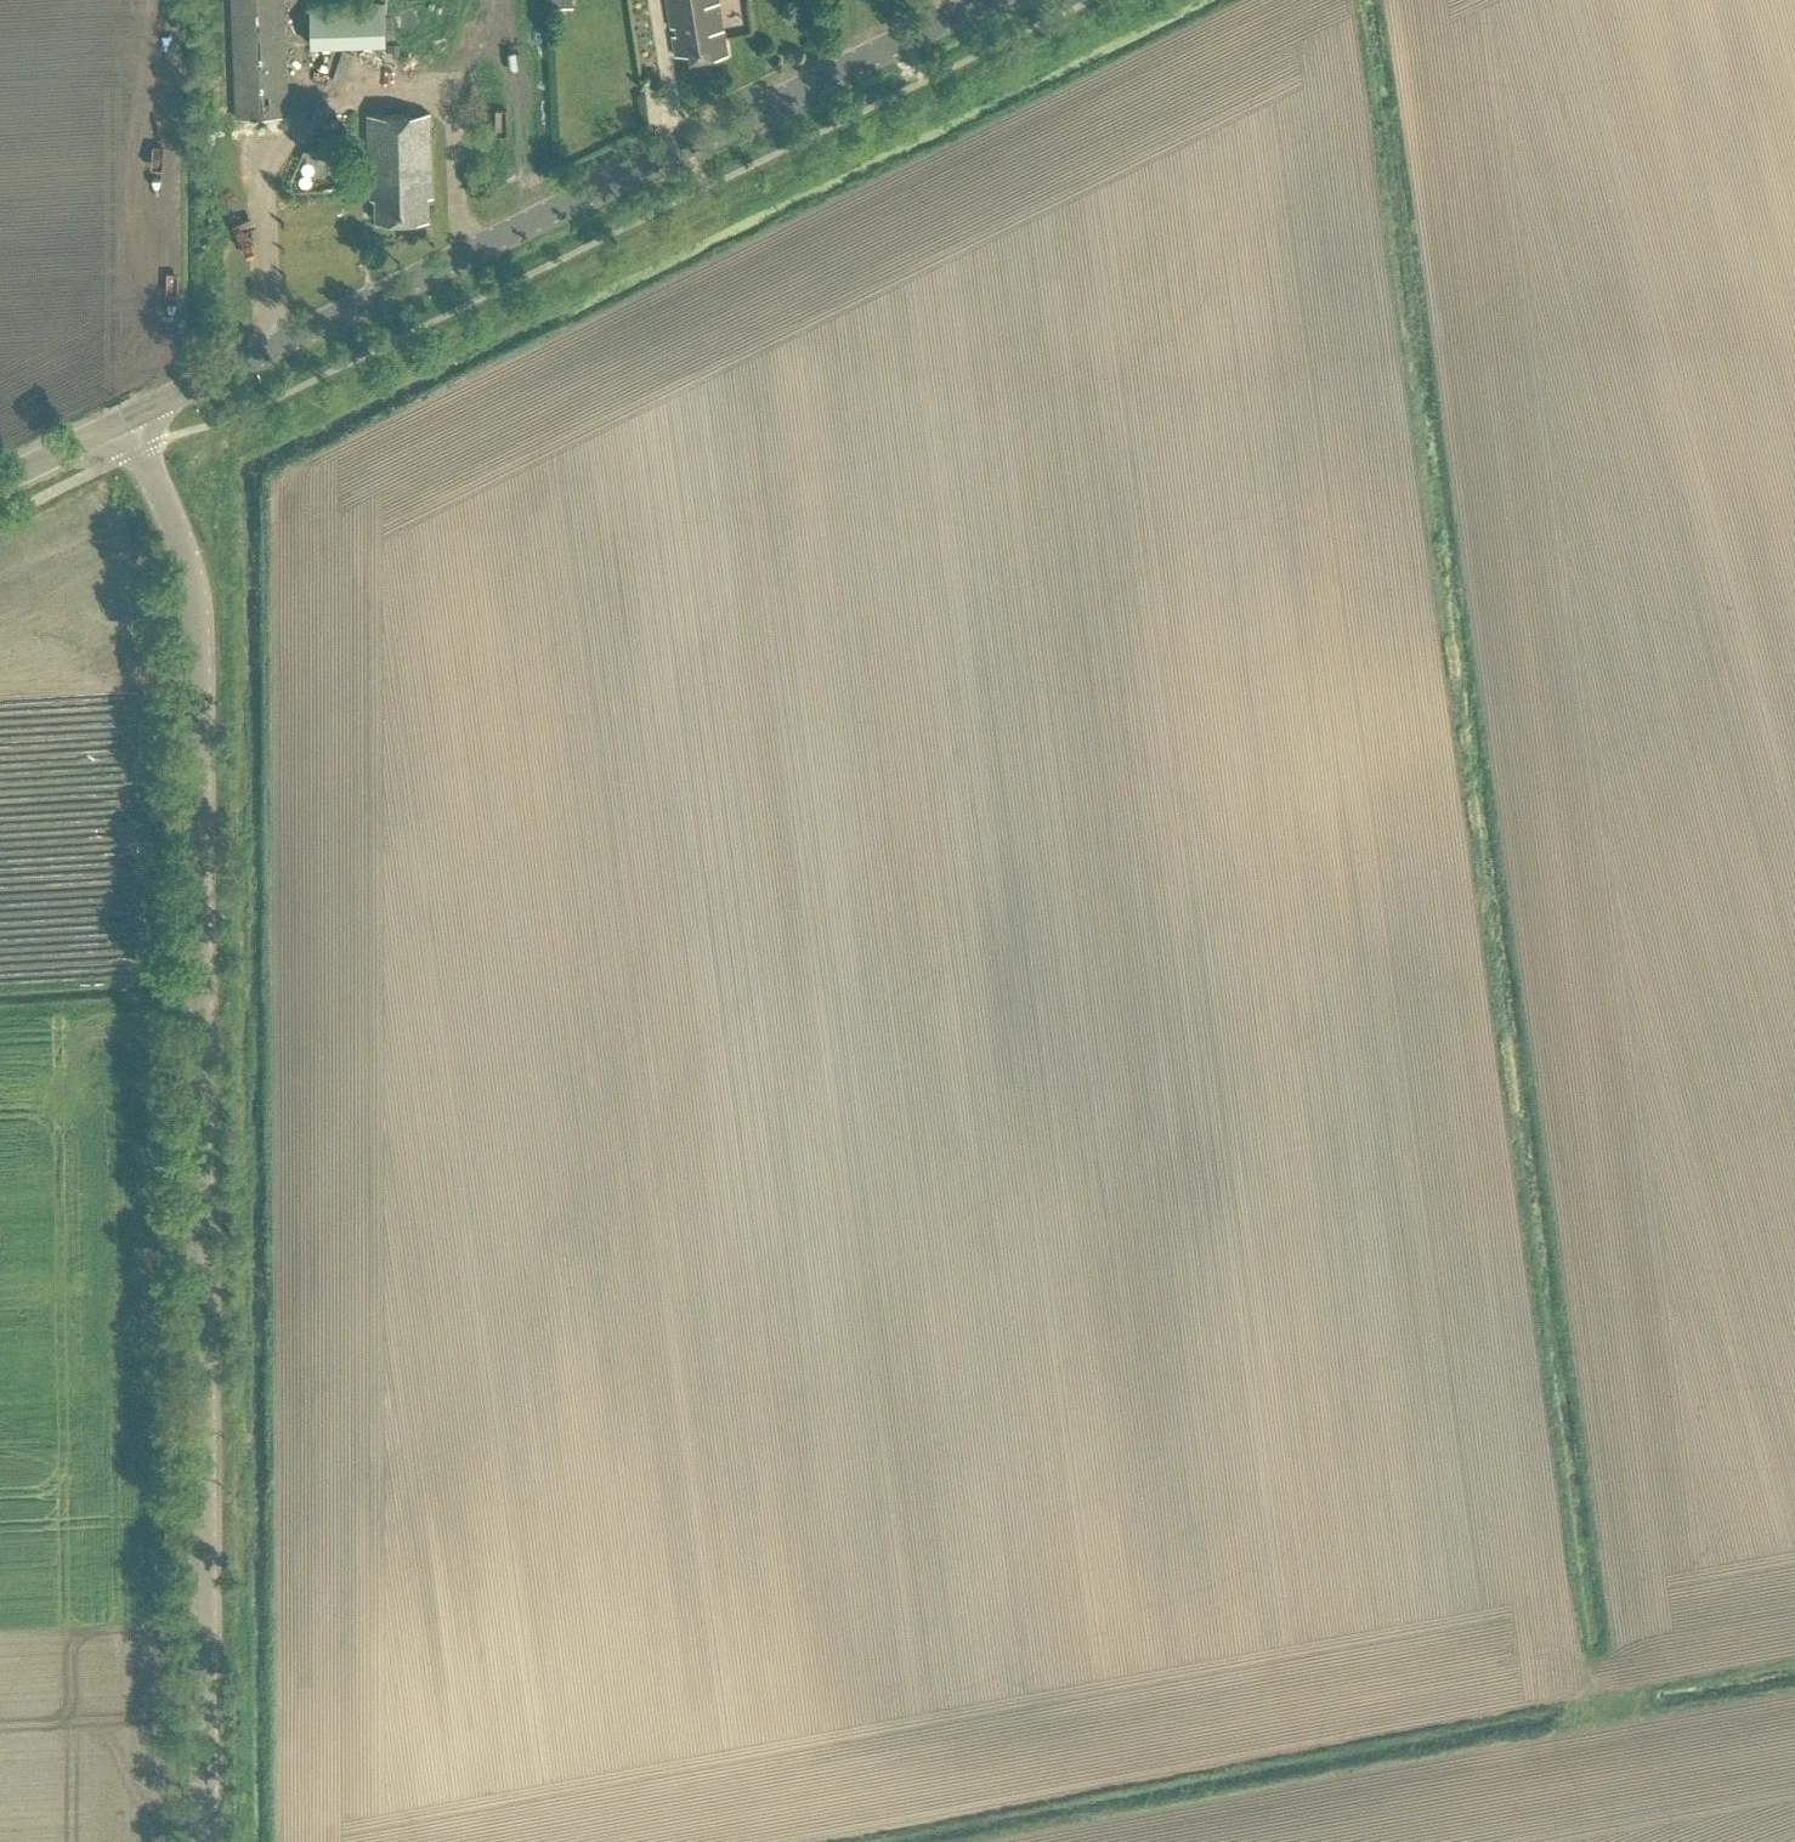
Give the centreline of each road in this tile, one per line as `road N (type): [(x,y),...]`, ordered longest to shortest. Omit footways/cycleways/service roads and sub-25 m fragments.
road 1 (tertiary): [(204,1841),(193,576),(128,419)]
road 2 (tertiary): [(128,419),(980,0)]
road 3 (tertiary): [(0,481),(128,419)]

